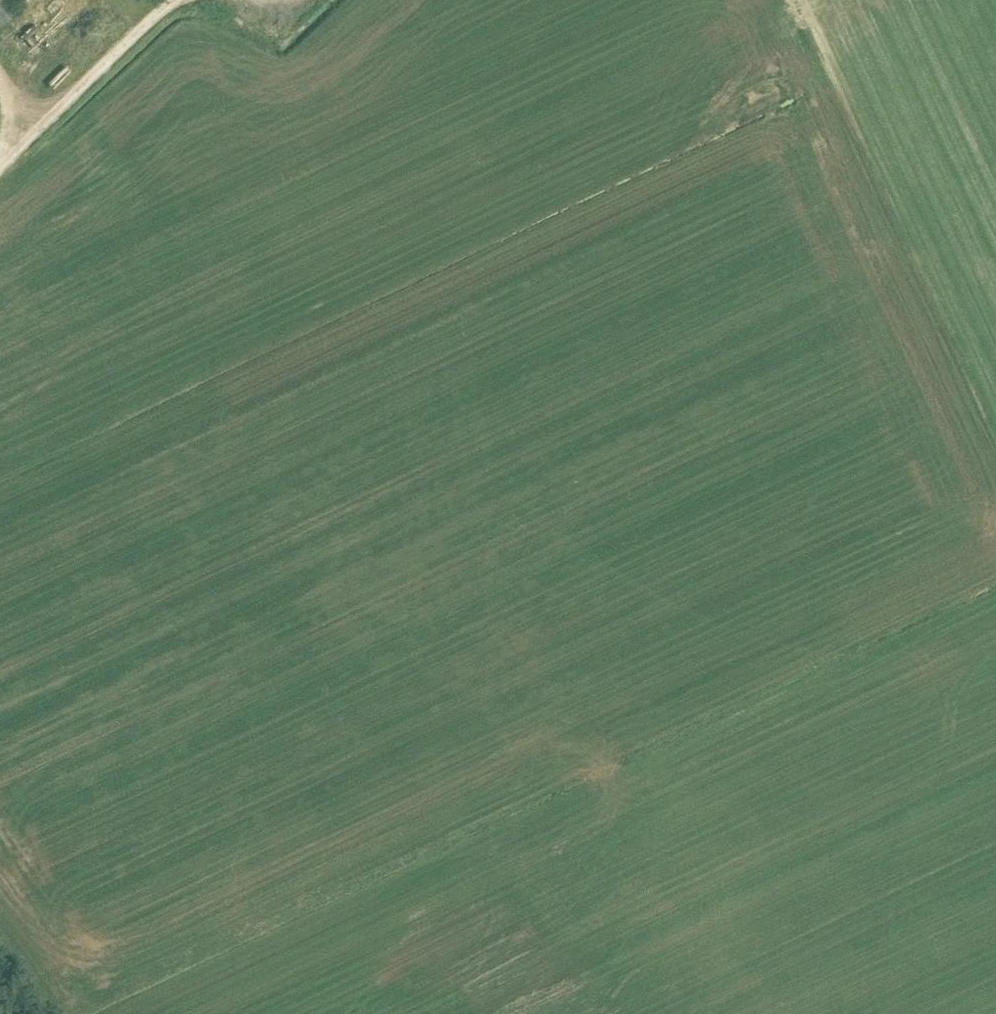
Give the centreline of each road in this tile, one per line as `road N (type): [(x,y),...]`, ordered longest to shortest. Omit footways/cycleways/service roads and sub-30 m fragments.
road 1 (track): [(171,4),(0,168)]

